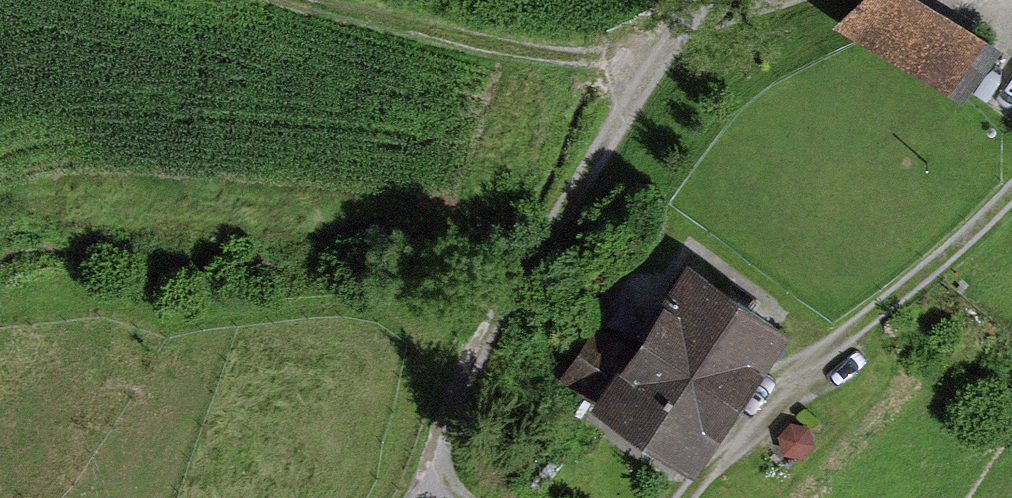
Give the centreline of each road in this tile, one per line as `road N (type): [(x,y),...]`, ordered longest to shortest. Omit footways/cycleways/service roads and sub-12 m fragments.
road 1 (track): [(421,497),(458,410),(644,74)]
road 2 (track): [(692,497),(848,340),(1011,199)]
road 3 (track): [(321,0),(390,25),(644,74)]

